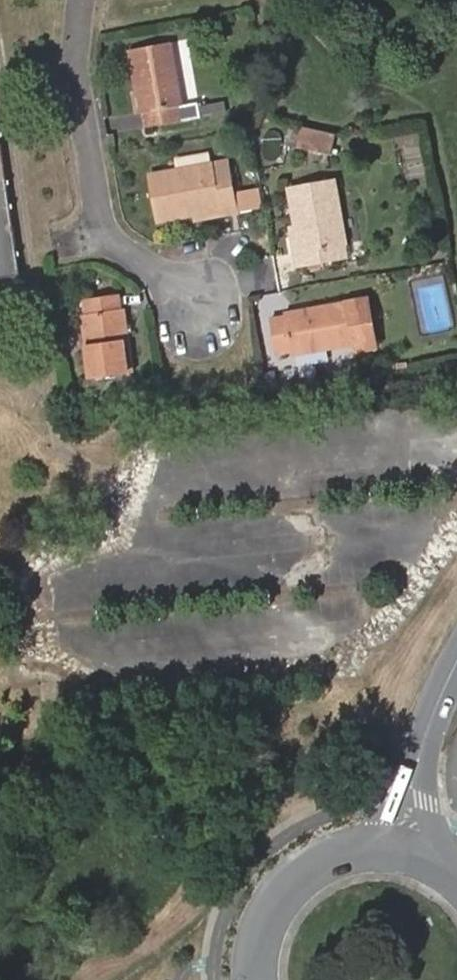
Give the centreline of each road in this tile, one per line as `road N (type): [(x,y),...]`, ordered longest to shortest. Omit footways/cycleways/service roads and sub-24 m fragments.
road 1 (residential): [(201,310),(111,236),(101,210),(79,81),(84,0)]
road 2 (secondary): [(402,847),(362,847),(325,860),(293,884),(270,916),(260,979)]
road 3 (secondary): [(402,847),(423,740),(456,663)]

